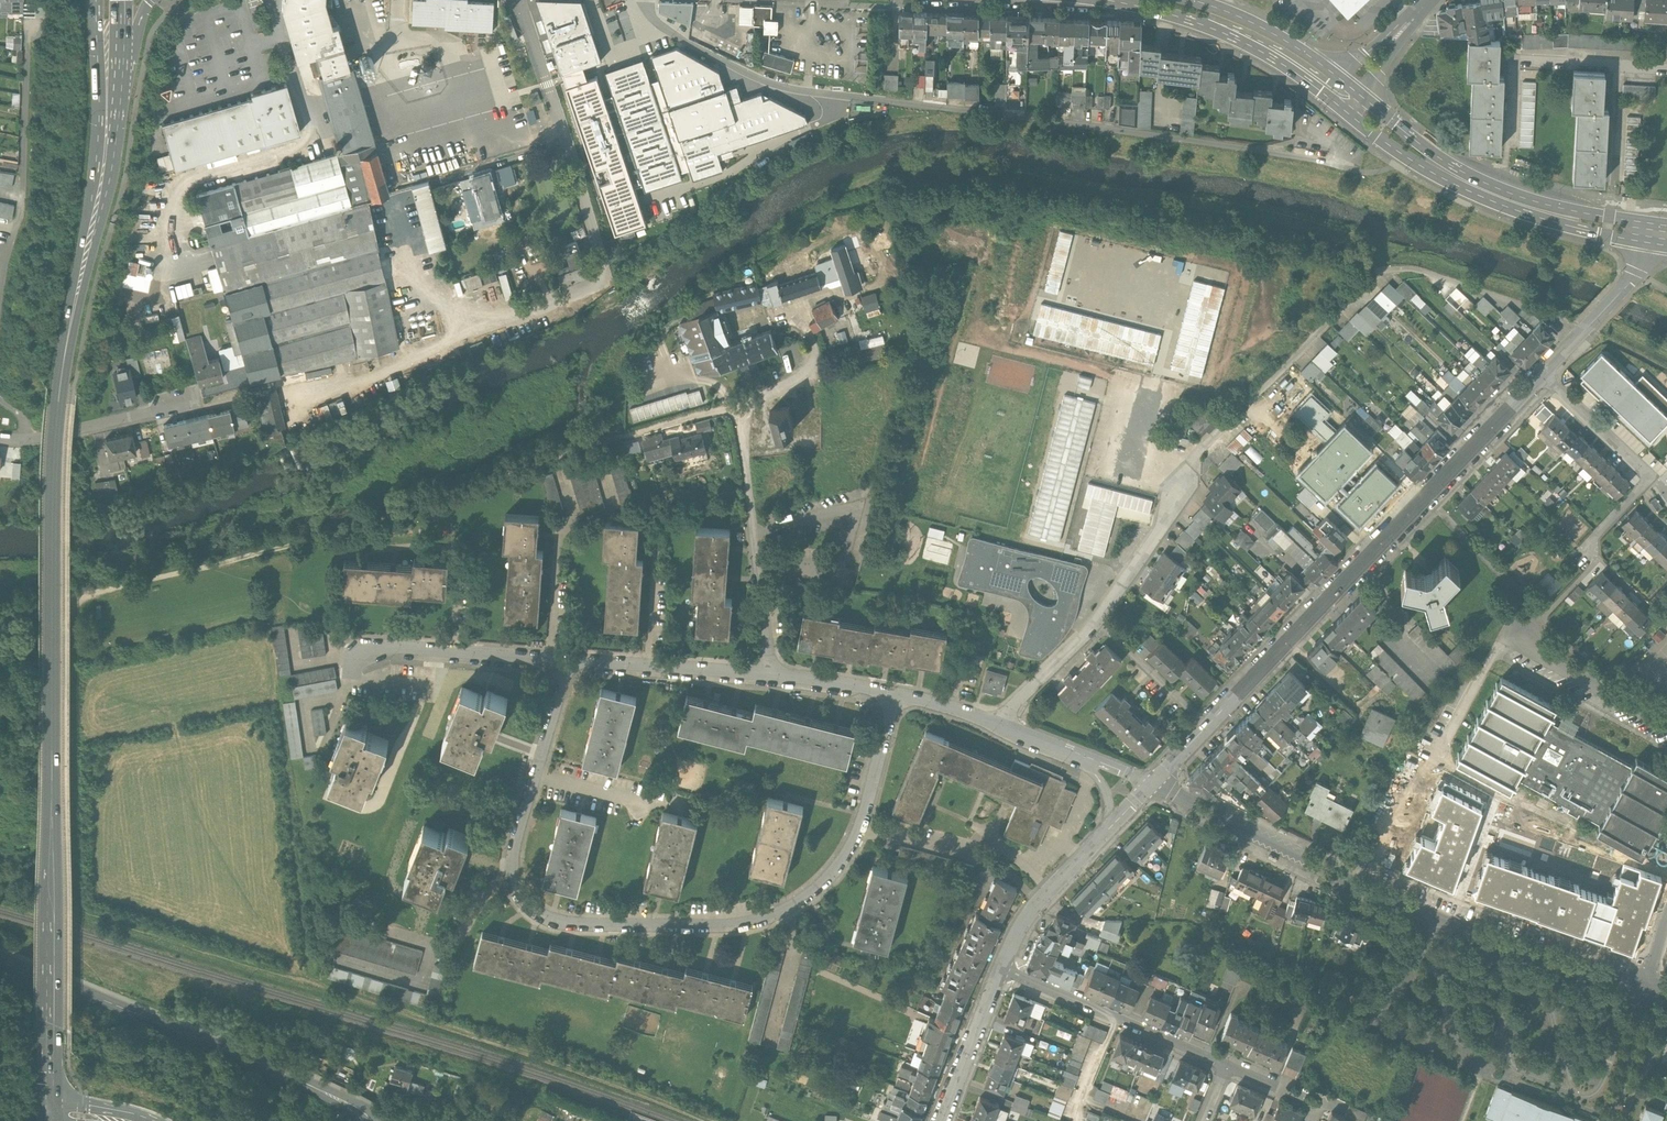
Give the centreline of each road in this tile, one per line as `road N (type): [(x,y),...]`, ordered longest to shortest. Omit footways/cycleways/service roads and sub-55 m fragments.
road 1 (primary): [(51,1118),(51,470),(110,83)]
road 2 (residential): [(569,662),(512,871),(533,907),(588,926),(740,923),(791,903),(851,847),(896,696)]
road 3 (residential): [(1648,984),(1453,925),(1153,787)]
road 4 (residential): [(1544,376),(1211,727)]
road 5 (track): [(313,985),(593,1072),(701,1120)]
road 6 (secondary): [(0,962),(363,1116)]
road 7 (track): [(57,598),(55,889)]
road 8 (track): [(55,889),(64,890),(71,915),(313,985)]
road 9 (residential): [(773,676),(744,413)]
road 10 (residential): [(569,662),(362,649),(343,696)]
road 11 (residential): [(1003,970),(1226,1065)]
road 12 (residential): [(1544,376),(1646,478),(1592,554)]
road 13 (residential): [(773,676),(569,662)]
road 14 (unclassified): [(0,440),(43,439),(187,404)]
road 15 (residential): [(1650,233),(1638,273),(1544,376)]
road 16 (residential): [(1518,634),(1526,649),(1666,729)]
road 17 (residential): [(1050,894),(987,836),(964,846),(907,842)]
road 18 (residential): [(1003,970),(943,1120)]
road 19 (residential): [(1097,621),(1211,727)]
road 20 (residential): [(1179,490),(1168,520),(1097,621)]
road 21 (residential): [(1097,621),(999,726)]
road 22 (primary): [(1342,92),(1224,21)]
road 23 (primary): [(1563,217),(1438,166)]
road 24 (primary): [(1438,166),(1430,145),(1370,99),(1342,92)]
road 25 (residential): [(1429,0),(1342,92)]
road 26 (primary): [(1342,92),(1374,136),(1413,161),(1438,166)]
road 27 (residential): [(896,696),(773,676)]
road 28 (residential): [(626,437),(723,407),(744,413)]

